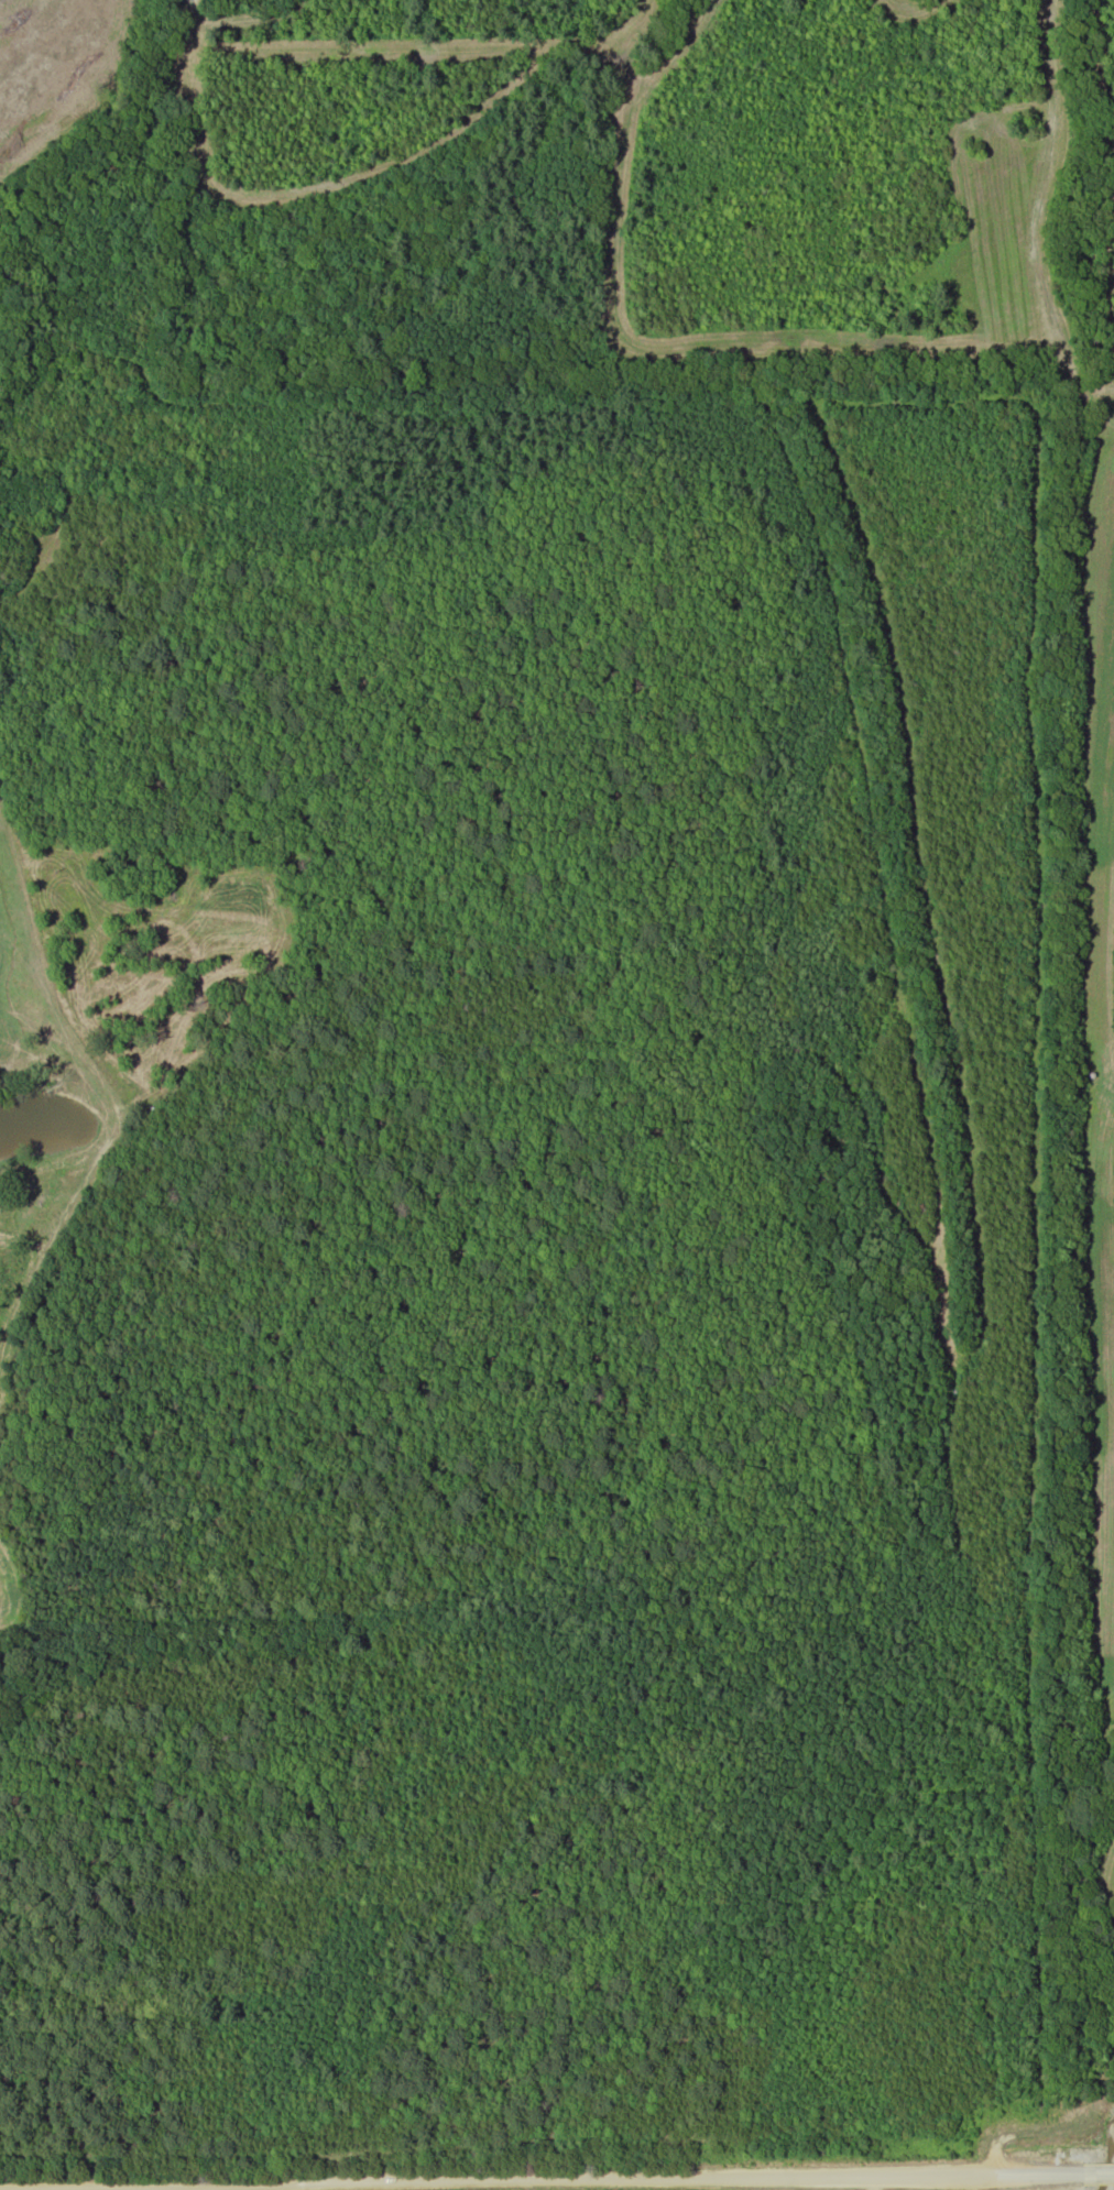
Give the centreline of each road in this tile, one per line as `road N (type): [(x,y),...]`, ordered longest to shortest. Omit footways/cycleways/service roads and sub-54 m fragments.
road 1 (residential): [(145,2189),(1092,2181)]

